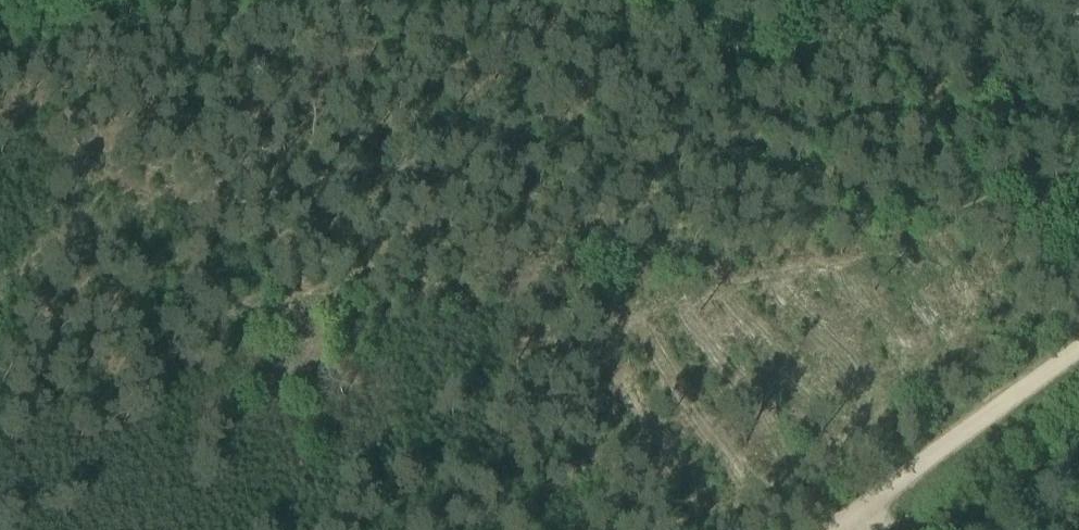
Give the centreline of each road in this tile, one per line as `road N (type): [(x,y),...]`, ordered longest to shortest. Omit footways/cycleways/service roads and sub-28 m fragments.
road 1 (track): [(1078,347),(843,529)]

